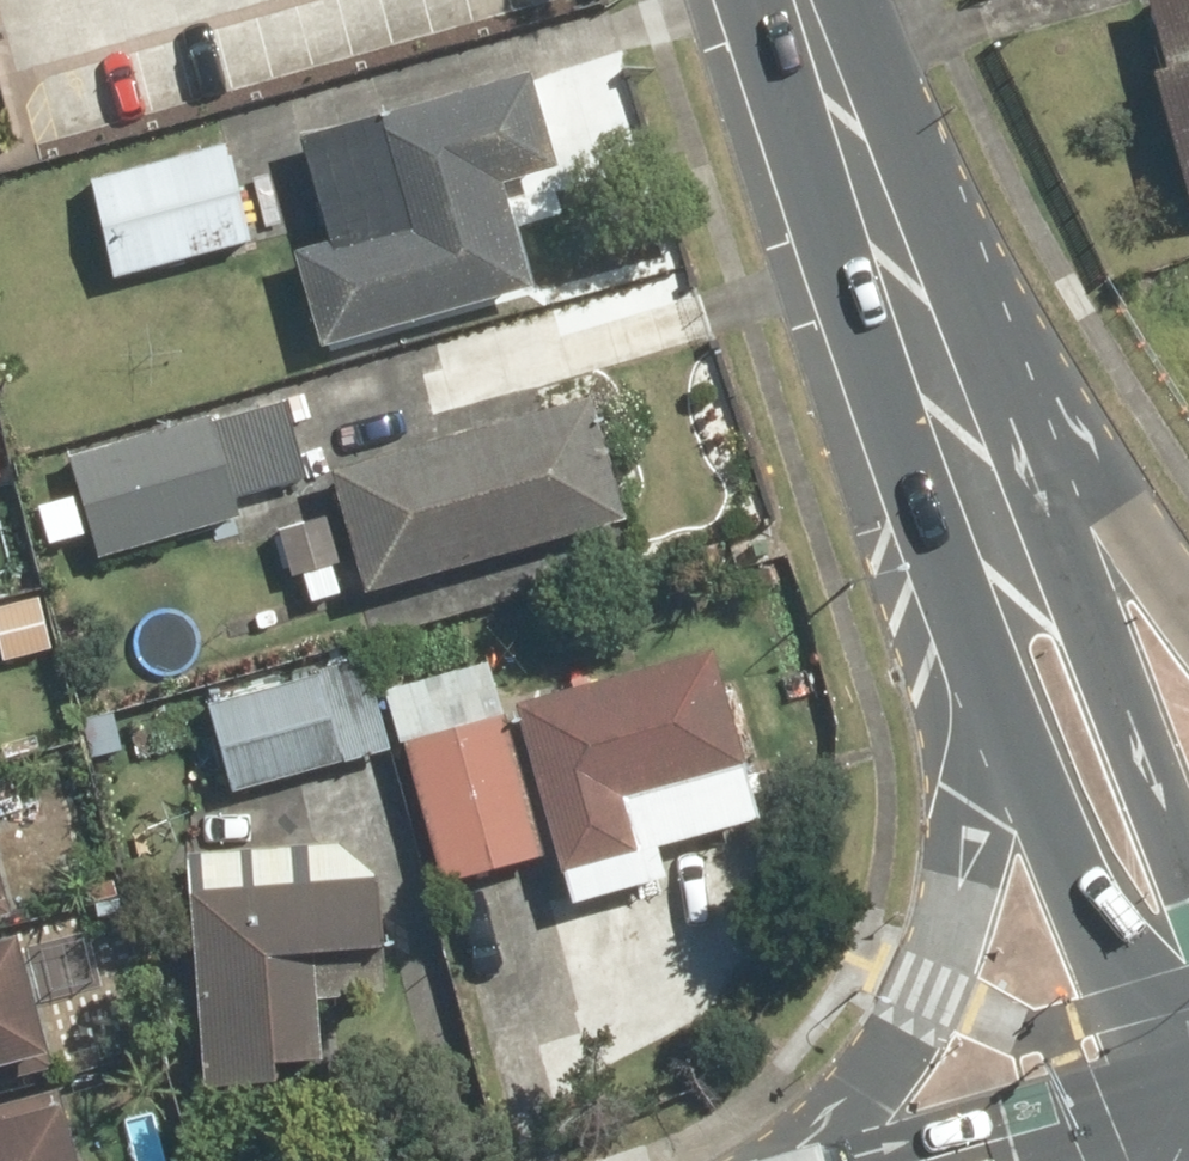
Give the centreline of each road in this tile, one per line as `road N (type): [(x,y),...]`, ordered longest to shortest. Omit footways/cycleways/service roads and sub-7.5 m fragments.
road 1 (secondary): [(811,0),(1029,653)]
road 2 (secondary): [(841,0),(1094,453),(1188,592)]
road 3 (secondary): [(803,1160),(902,1033),(1029,653)]
road 4 (secondary): [(1029,653),(1126,914),(1188,1044)]

